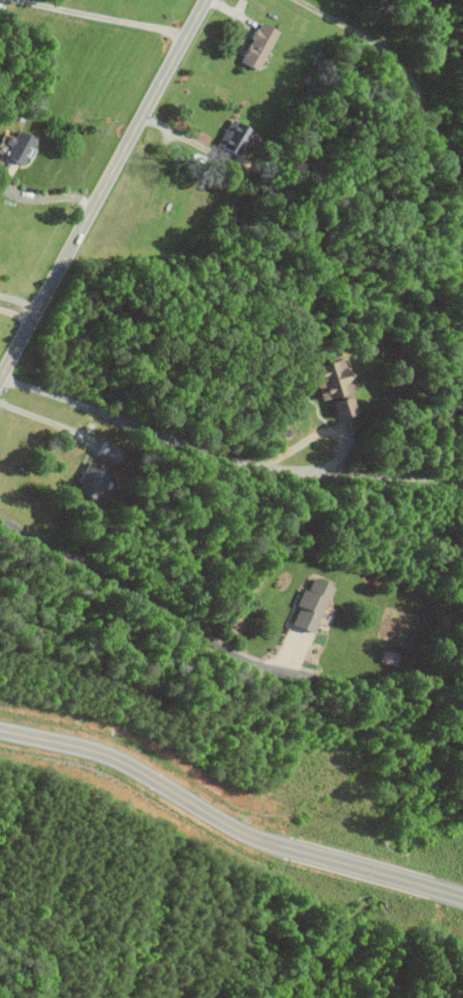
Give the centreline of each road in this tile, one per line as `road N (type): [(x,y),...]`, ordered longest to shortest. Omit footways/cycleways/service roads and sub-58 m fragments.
road 1 (residential): [(0,728),(113,754),(246,832),(462,895)]
road 2 (tertiary): [(0,379),(207,0)]

